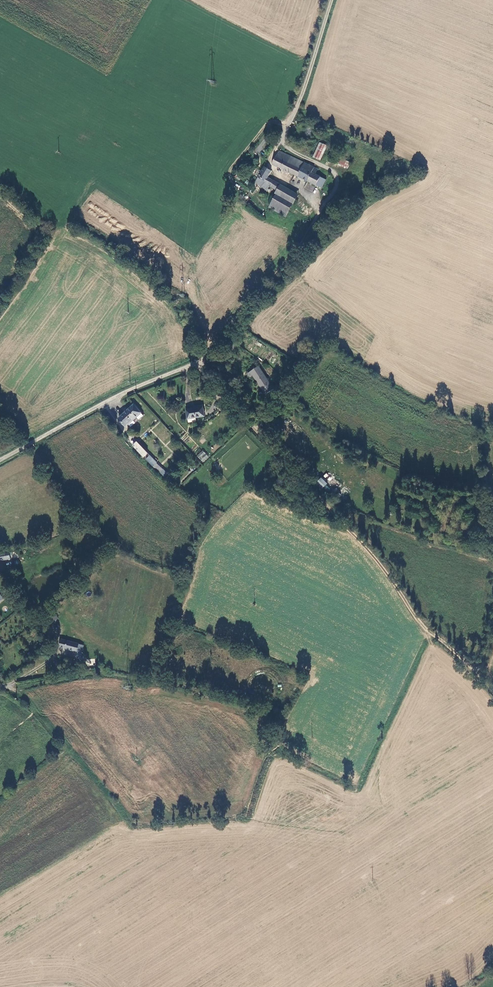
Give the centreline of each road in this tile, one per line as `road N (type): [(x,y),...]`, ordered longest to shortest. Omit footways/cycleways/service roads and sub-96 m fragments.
road 1 (track): [(198,362),(370,554),(418,620),(476,673)]
road 2 (track): [(198,362),(308,234),(339,183),(332,170),(280,142),(305,91)]
road 3 (track): [(7,686),(118,677),(218,697),(269,718),(278,729)]
road 4 (unclassified): [(0,459),(198,362)]

